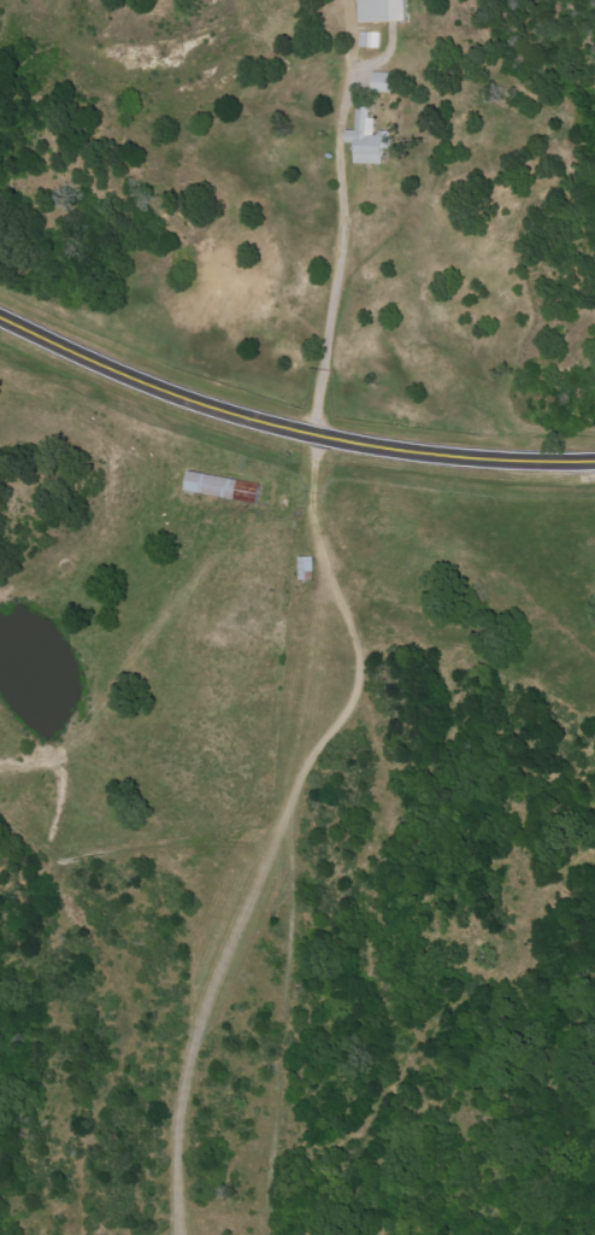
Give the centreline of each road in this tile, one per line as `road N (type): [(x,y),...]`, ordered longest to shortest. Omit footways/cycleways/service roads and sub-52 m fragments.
road 1 (residential): [(251,1234),(248,1213),(405,816),(411,741),(316,601),(309,0)]
road 2 (secondary): [(0,309),(200,398),(302,429),(413,449),(594,454)]
road 3 (residential): [(501,1213),(477,1088),(394,987),(353,962)]

